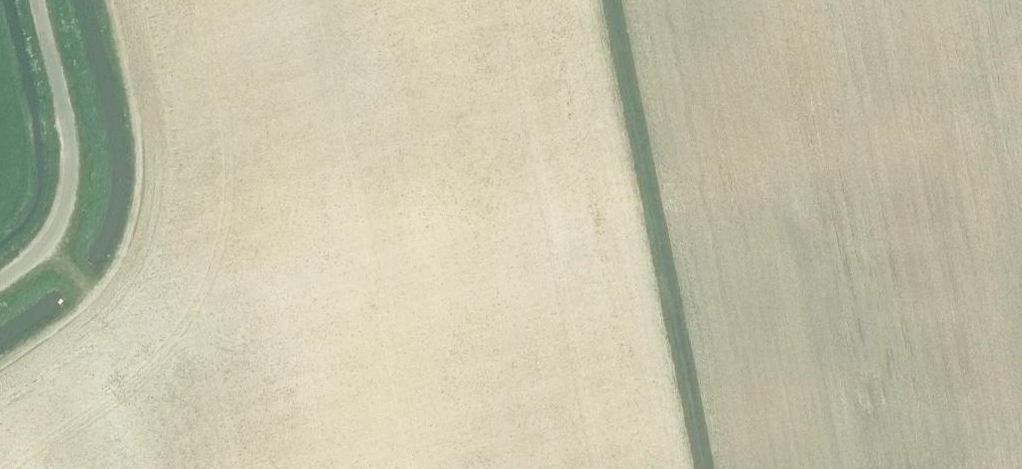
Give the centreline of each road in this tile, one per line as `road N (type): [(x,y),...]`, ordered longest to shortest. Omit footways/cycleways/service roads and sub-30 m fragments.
road 1 (unclassified): [(0,278),(25,260),(59,203),(56,69),(40,0)]

